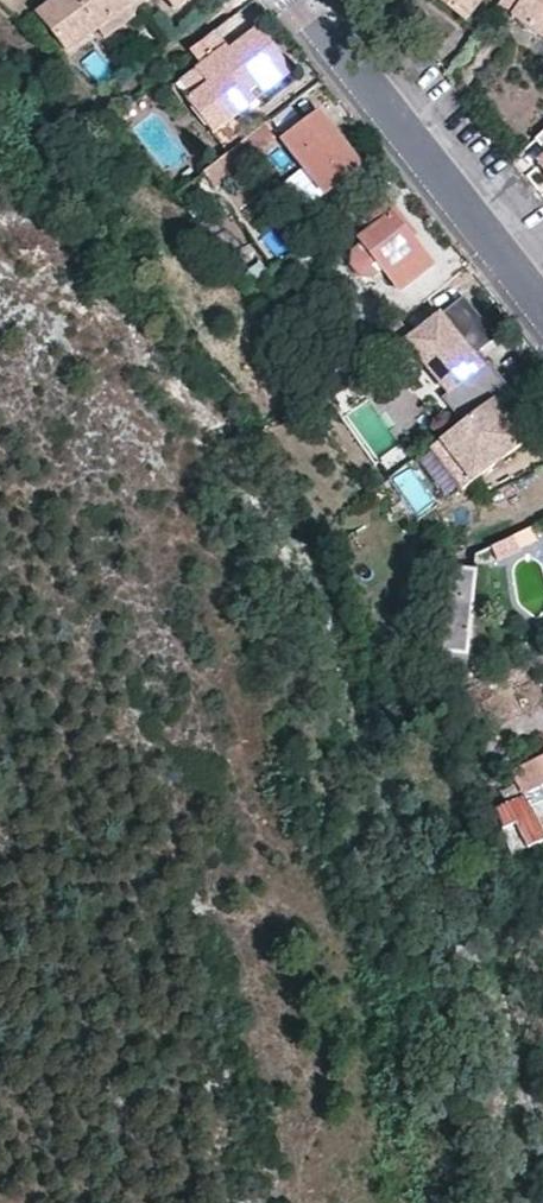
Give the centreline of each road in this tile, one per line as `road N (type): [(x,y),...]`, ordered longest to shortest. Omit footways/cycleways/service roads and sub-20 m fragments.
road 1 (residential): [(306,0),(542,302)]

